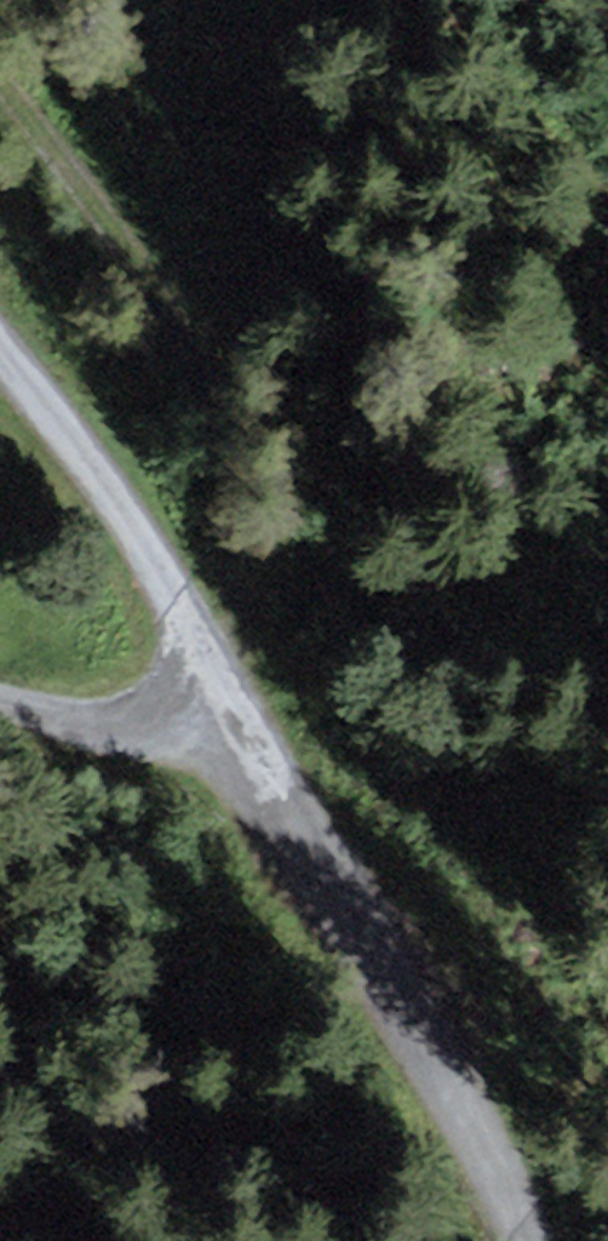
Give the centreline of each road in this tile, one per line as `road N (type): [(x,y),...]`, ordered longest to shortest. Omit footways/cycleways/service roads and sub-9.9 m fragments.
road 1 (unclassified): [(516,1240),(469,1113),(294,831),(253,731),(0,360)]
road 2 (track): [(253,731),(183,374),(0,81)]
road 3 (track): [(0,698),(139,713),(220,676)]

